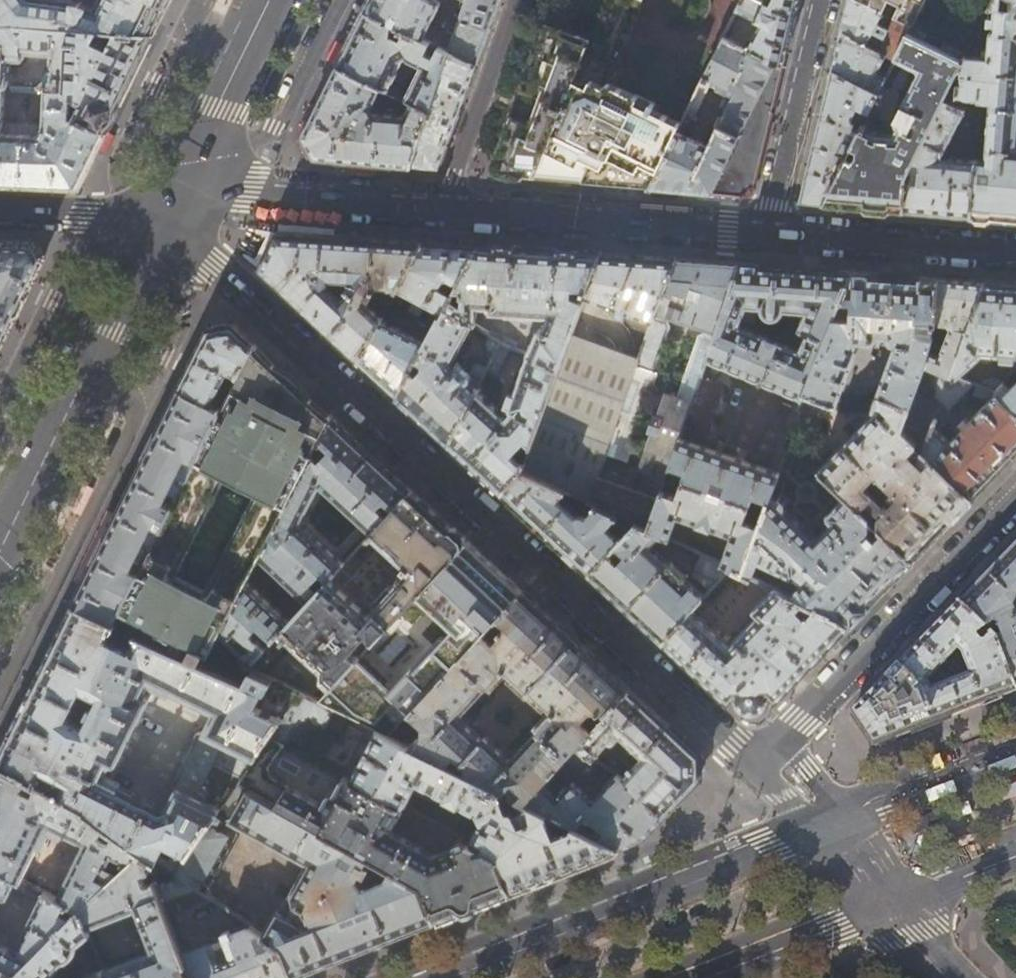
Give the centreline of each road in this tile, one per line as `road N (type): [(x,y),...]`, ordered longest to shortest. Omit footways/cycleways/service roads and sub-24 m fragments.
road 1 (residential): [(752,766),(162,220)]
road 2 (residential): [(162,220),(252,192),(765,233)]
road 3 (secondary): [(822,824),(427,977)]
road 4 (secondary): [(0,551),(162,220)]
road 5 (residential): [(1015,495),(782,737)]
road 6 (residential): [(162,220),(273,125),(334,0)]
road 7 (residential): [(765,233),(1015,253)]
road 8 (secondary): [(162,220),(269,0)]
road 9 (residential): [(765,233),(822,0)]
road 10 (secondary): [(1015,748),(822,824)]
road 11 (secondary): [(690,977),(881,902)]
road 12 (residential): [(0,210),(162,220)]
road 13 (secondary): [(881,902),(1015,850)]

